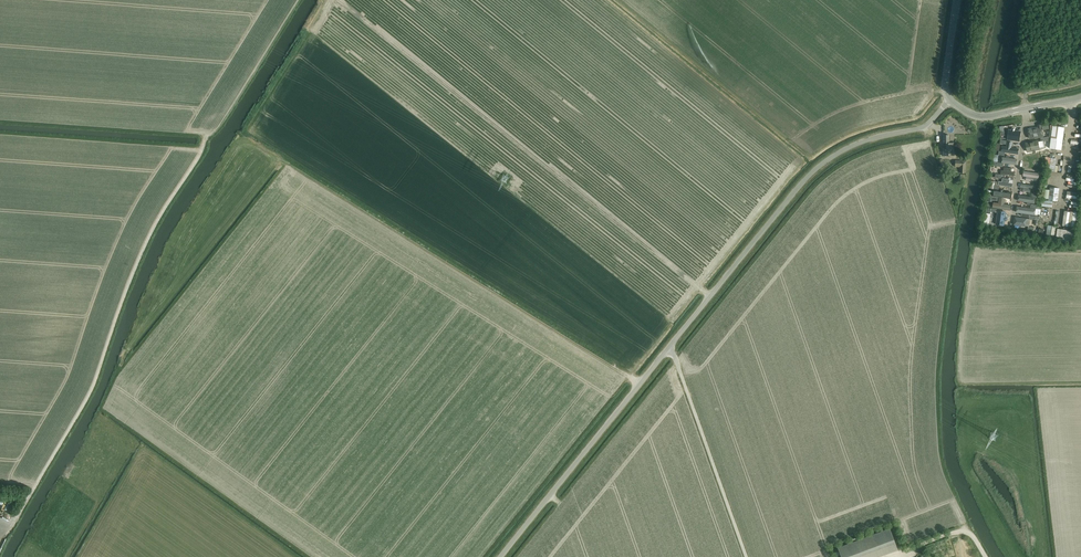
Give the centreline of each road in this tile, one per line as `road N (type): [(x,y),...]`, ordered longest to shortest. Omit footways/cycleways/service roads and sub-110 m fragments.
road 1 (unclassified): [(500,556),(812,172),(860,142),(924,127),(950,100)]
road 2 (track): [(710,295),(344,0)]
road 3 (track): [(640,383),(390,228)]
road 4 (track): [(979,241),(1078,252),(1080,230)]

